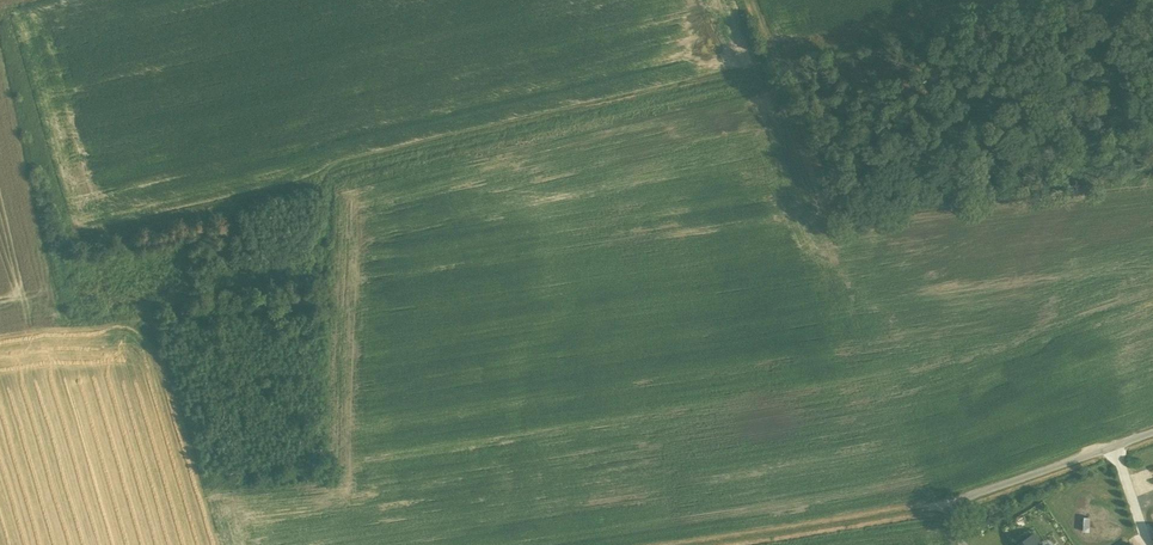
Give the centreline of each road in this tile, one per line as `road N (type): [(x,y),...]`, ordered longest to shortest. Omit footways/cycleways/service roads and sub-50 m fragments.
road 1 (track): [(943,501),(666,544)]
road 2 (unclassified): [(1152,431),(943,501),(960,544)]

